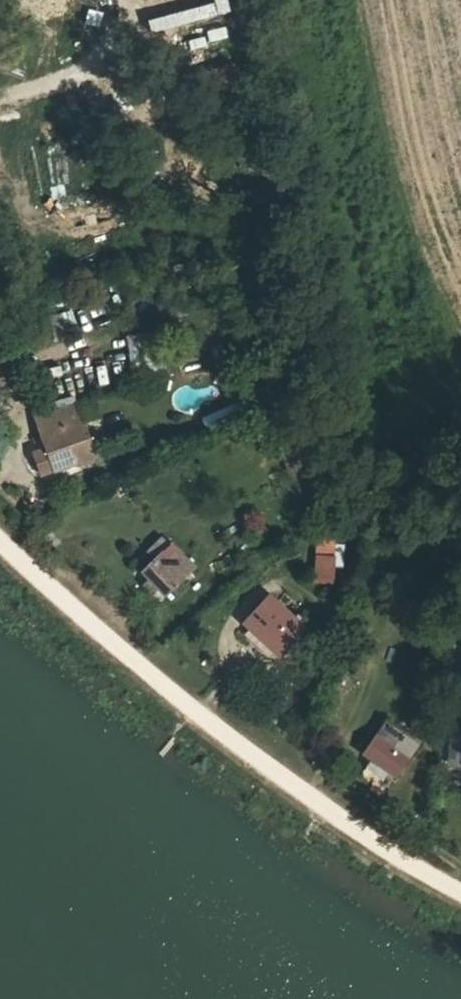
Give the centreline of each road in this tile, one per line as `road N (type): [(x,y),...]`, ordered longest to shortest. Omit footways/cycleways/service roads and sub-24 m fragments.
road 1 (track): [(0,548),(362,843),(460,897)]

